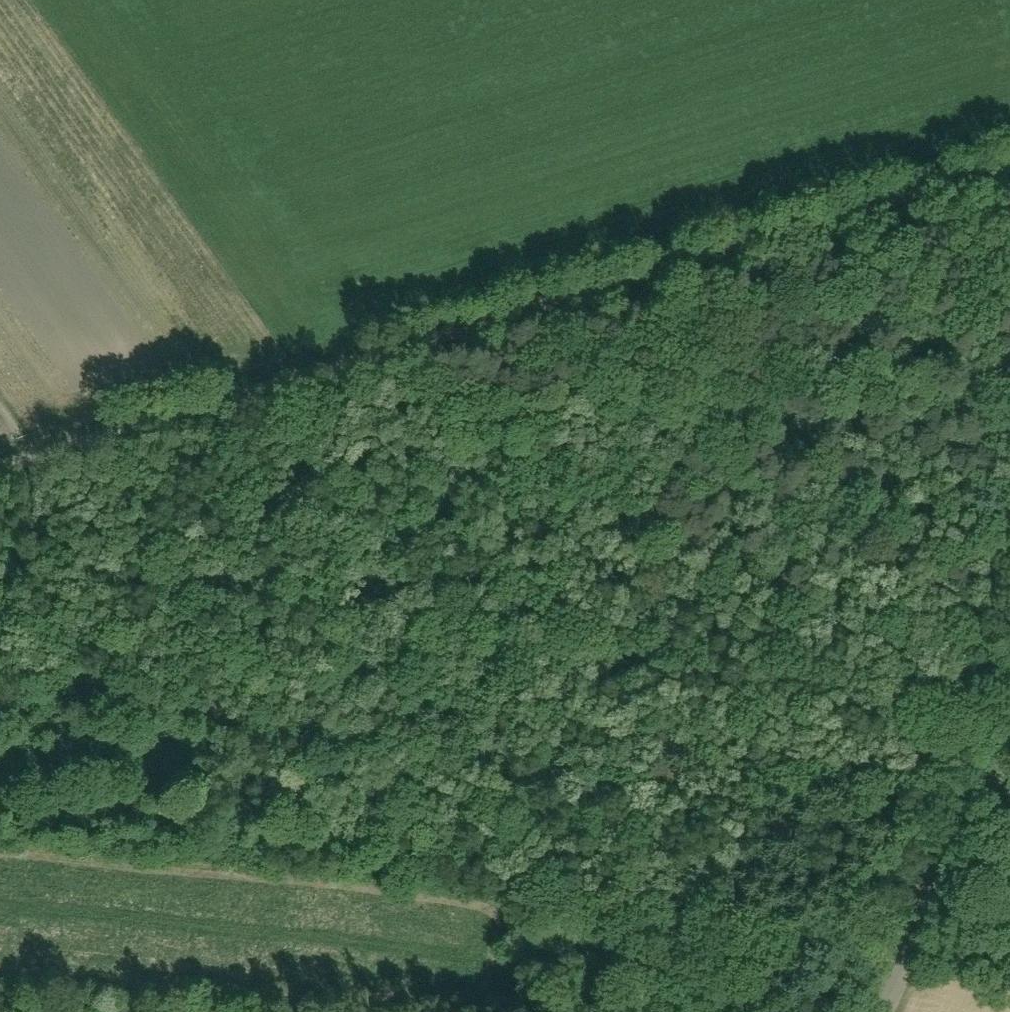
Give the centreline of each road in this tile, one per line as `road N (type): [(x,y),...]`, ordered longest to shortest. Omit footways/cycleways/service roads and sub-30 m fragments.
road 1 (residential): [(0,470),(1009,174)]
road 2 (unclassified): [(1009,731),(880,1011)]

